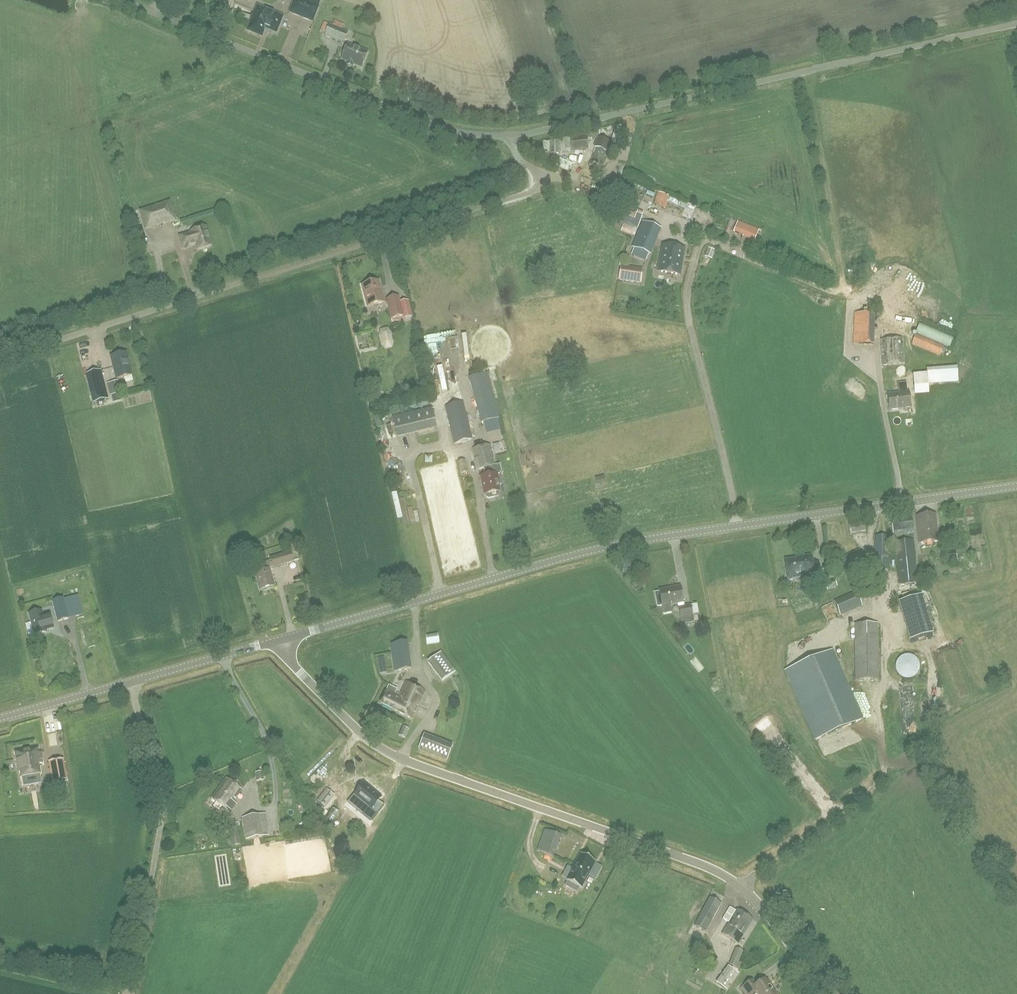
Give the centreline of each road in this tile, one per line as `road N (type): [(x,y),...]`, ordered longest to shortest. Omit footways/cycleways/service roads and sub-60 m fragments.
road 1 (tertiary): [(283,640),(600,548),(1016,486)]
road 2 (unclassified): [(825,993),(763,908),(731,880),(393,755),(299,671),(283,640)]
road 3 (unclassified): [(0,358),(525,194),(540,177)]
road 4 (unclassified): [(1016,23),(511,136)]
road 5 (unclassified): [(511,136),(427,123),(121,0)]
road 6 (track): [(131,993),(162,805),(130,682)]
road 7 (track): [(805,72),(842,287),(834,292),(765,264)]
road 8 (tertiary): [(0,718),(283,640)]

